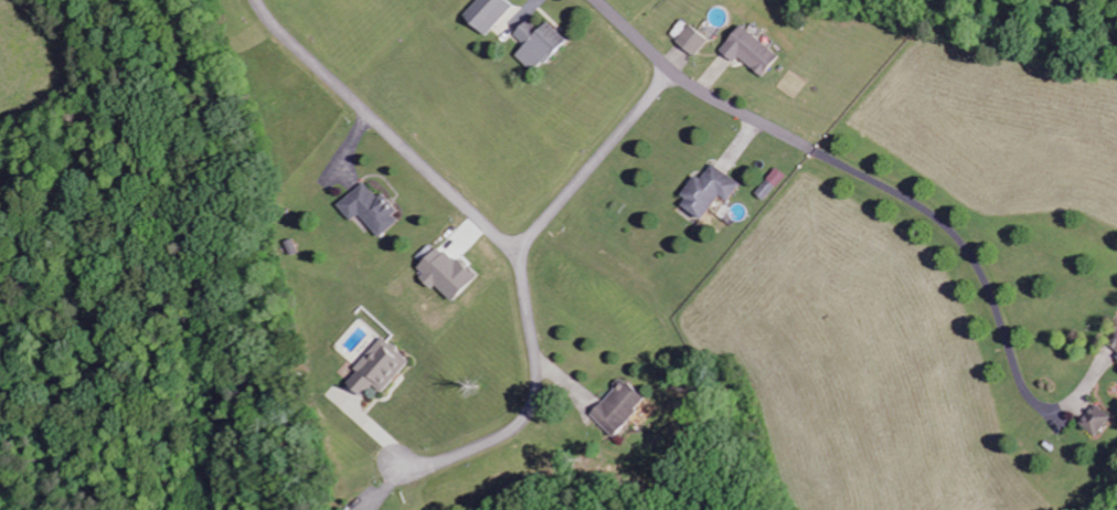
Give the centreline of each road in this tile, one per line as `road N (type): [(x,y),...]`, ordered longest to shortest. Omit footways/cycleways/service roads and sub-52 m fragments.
road 1 (residential): [(260,0),(521,266),(536,374),(530,405),(511,429),(461,455),(404,460)]
road 2 (residential): [(597,0),(692,86),(907,199)]
road 3 (residential): [(518,256),(671,70)]

